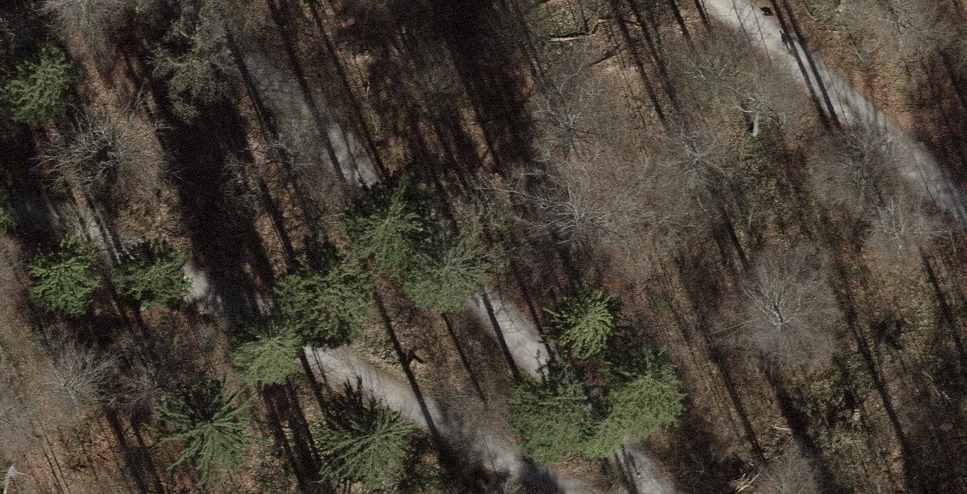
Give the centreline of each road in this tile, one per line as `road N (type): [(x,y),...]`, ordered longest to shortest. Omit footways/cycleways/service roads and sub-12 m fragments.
road 1 (track): [(656,493),(485,290),(282,87),(181,0)]
road 2 (track): [(0,197),(233,304),(563,493)]
road 3 (track): [(966,204),(728,0)]

